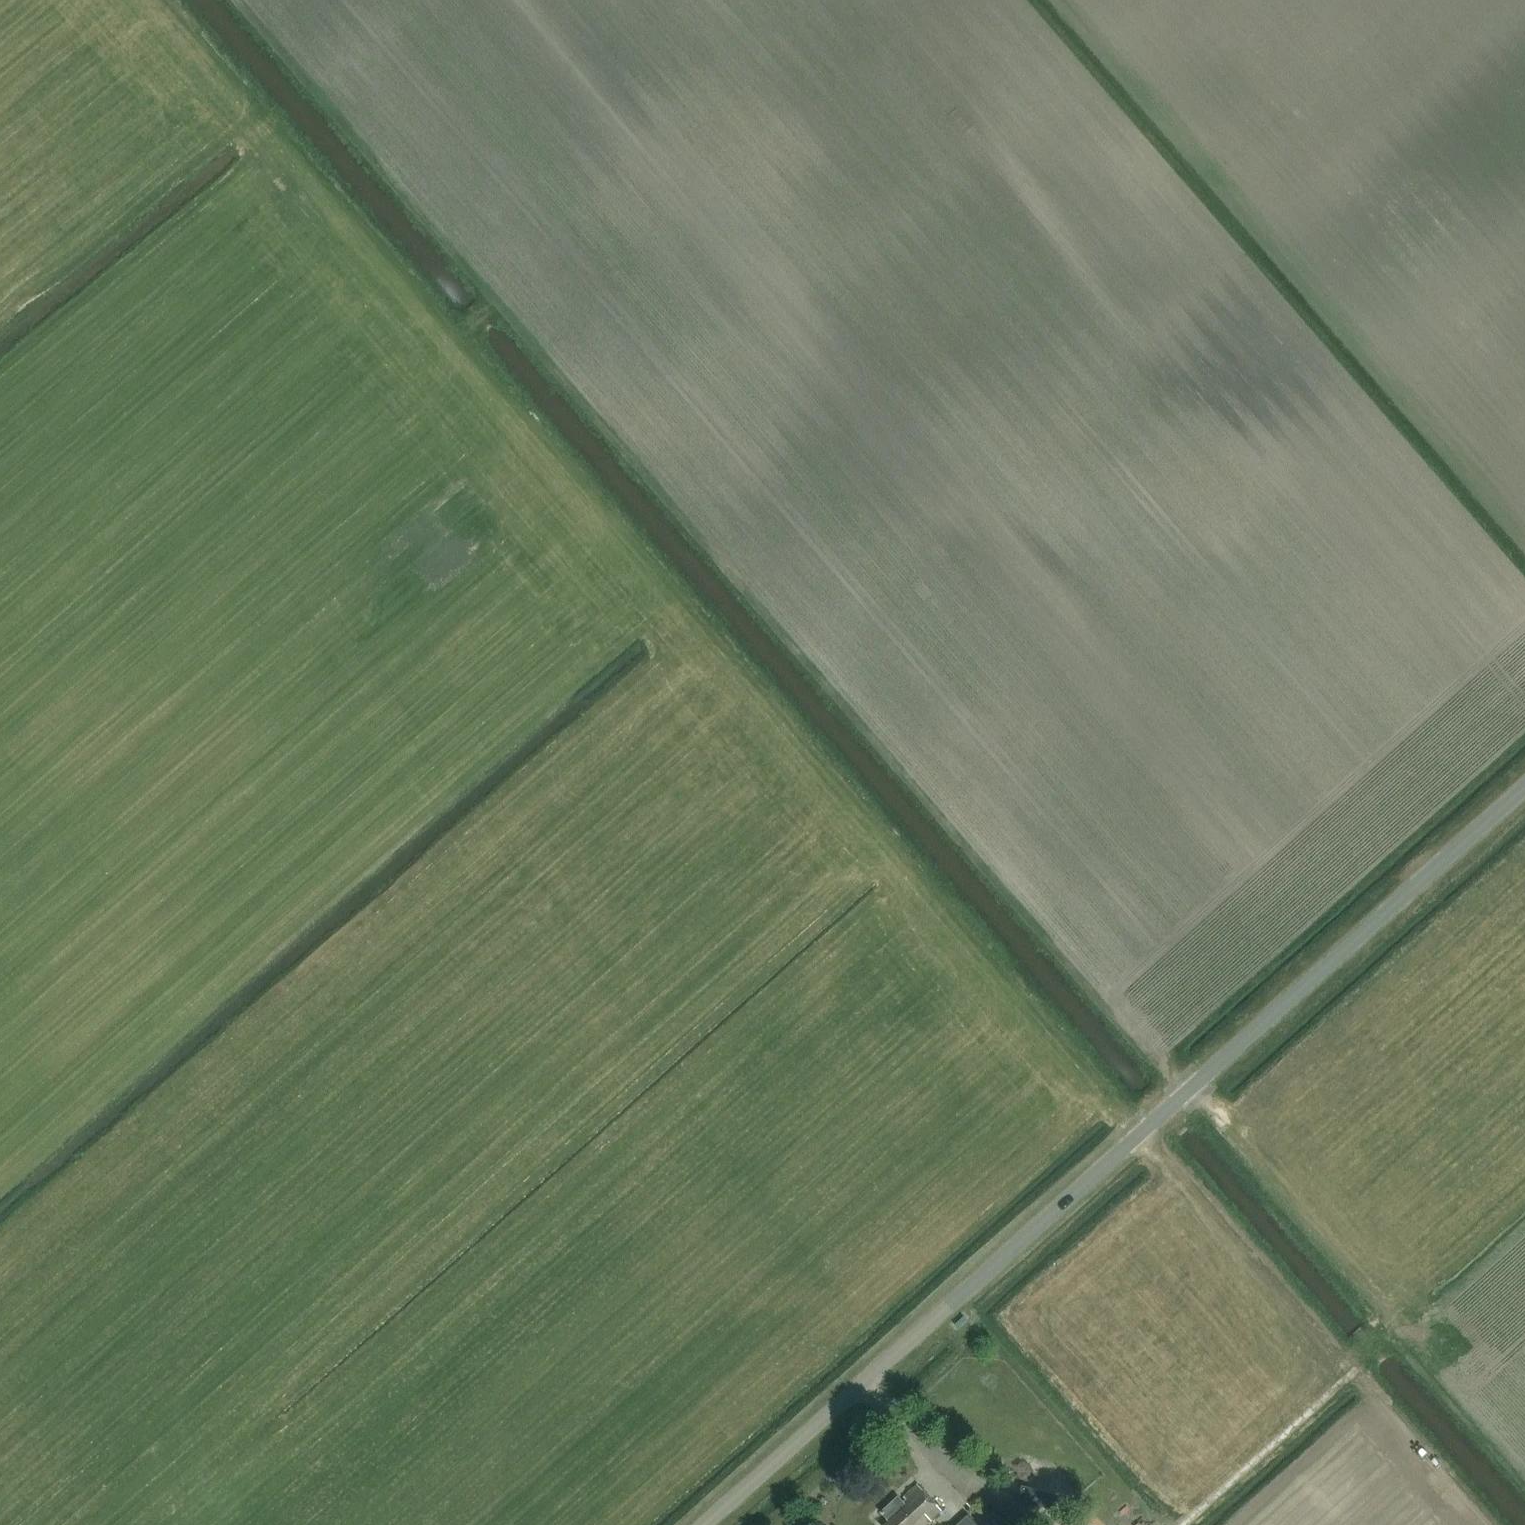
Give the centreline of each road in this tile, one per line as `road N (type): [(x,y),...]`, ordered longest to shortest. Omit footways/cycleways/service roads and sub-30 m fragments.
road 1 (unclassified): [(712,1524),(1524,783)]

